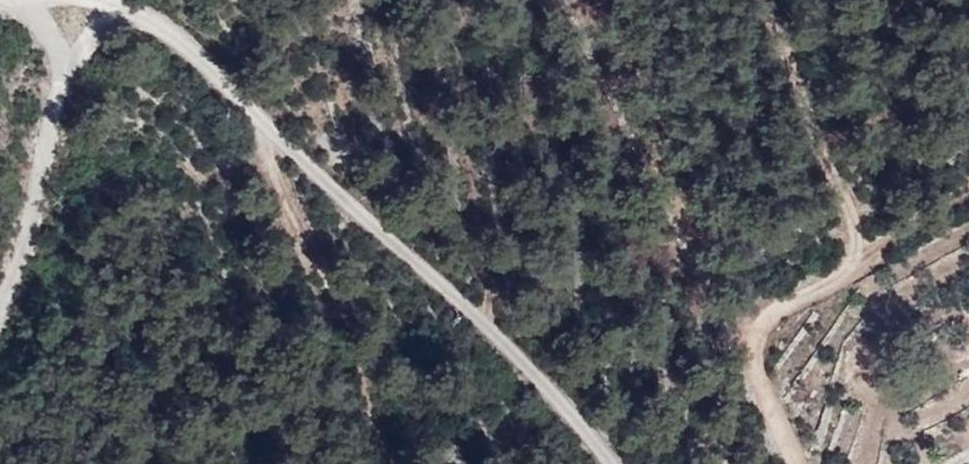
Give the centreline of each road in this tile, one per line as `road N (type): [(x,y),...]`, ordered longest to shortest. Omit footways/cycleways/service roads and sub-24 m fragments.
road 1 (unclassified): [(612,463),(513,350),(352,207),(203,59),(123,8)]
road 2 (track): [(389,463),(257,112)]
road 3 (unclassified): [(67,65),(26,252),(0,317)]
road 4 (unclassified): [(797,463),(754,351),(759,329),(777,308),(841,277)]

